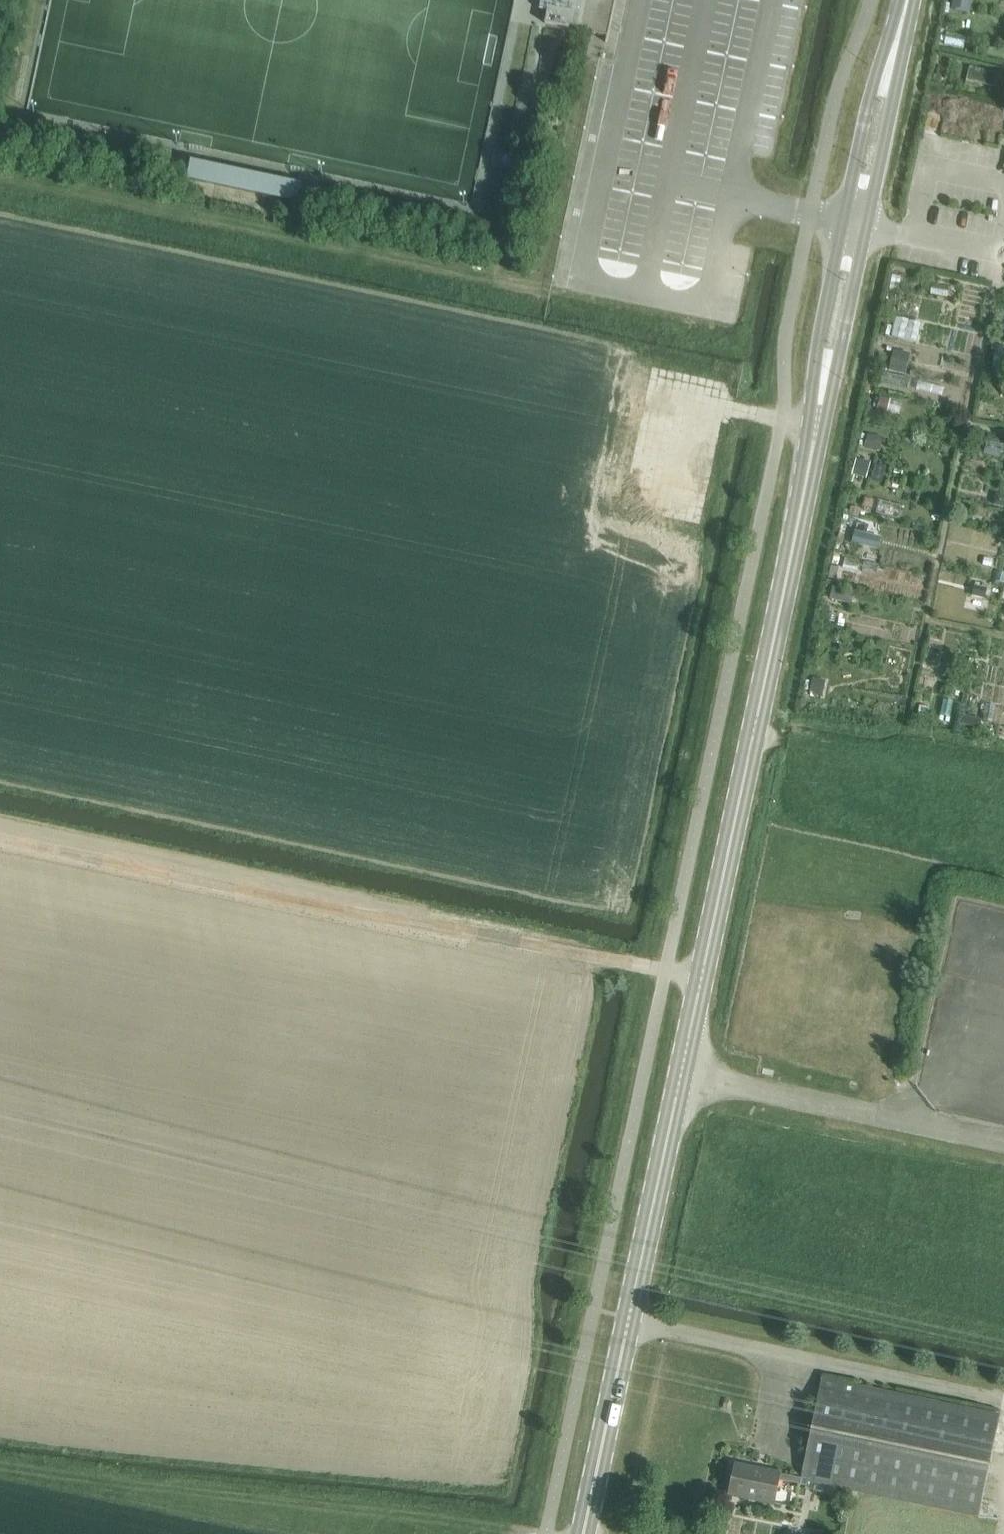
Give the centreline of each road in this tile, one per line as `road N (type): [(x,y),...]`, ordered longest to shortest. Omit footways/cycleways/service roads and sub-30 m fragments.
road 1 (secondary): [(584,1533),(818,427)]
road 2 (secondary): [(905,0),(876,75),(826,308),(818,427)]
road 3 (secondary): [(818,427),(837,369),(911,0)]

